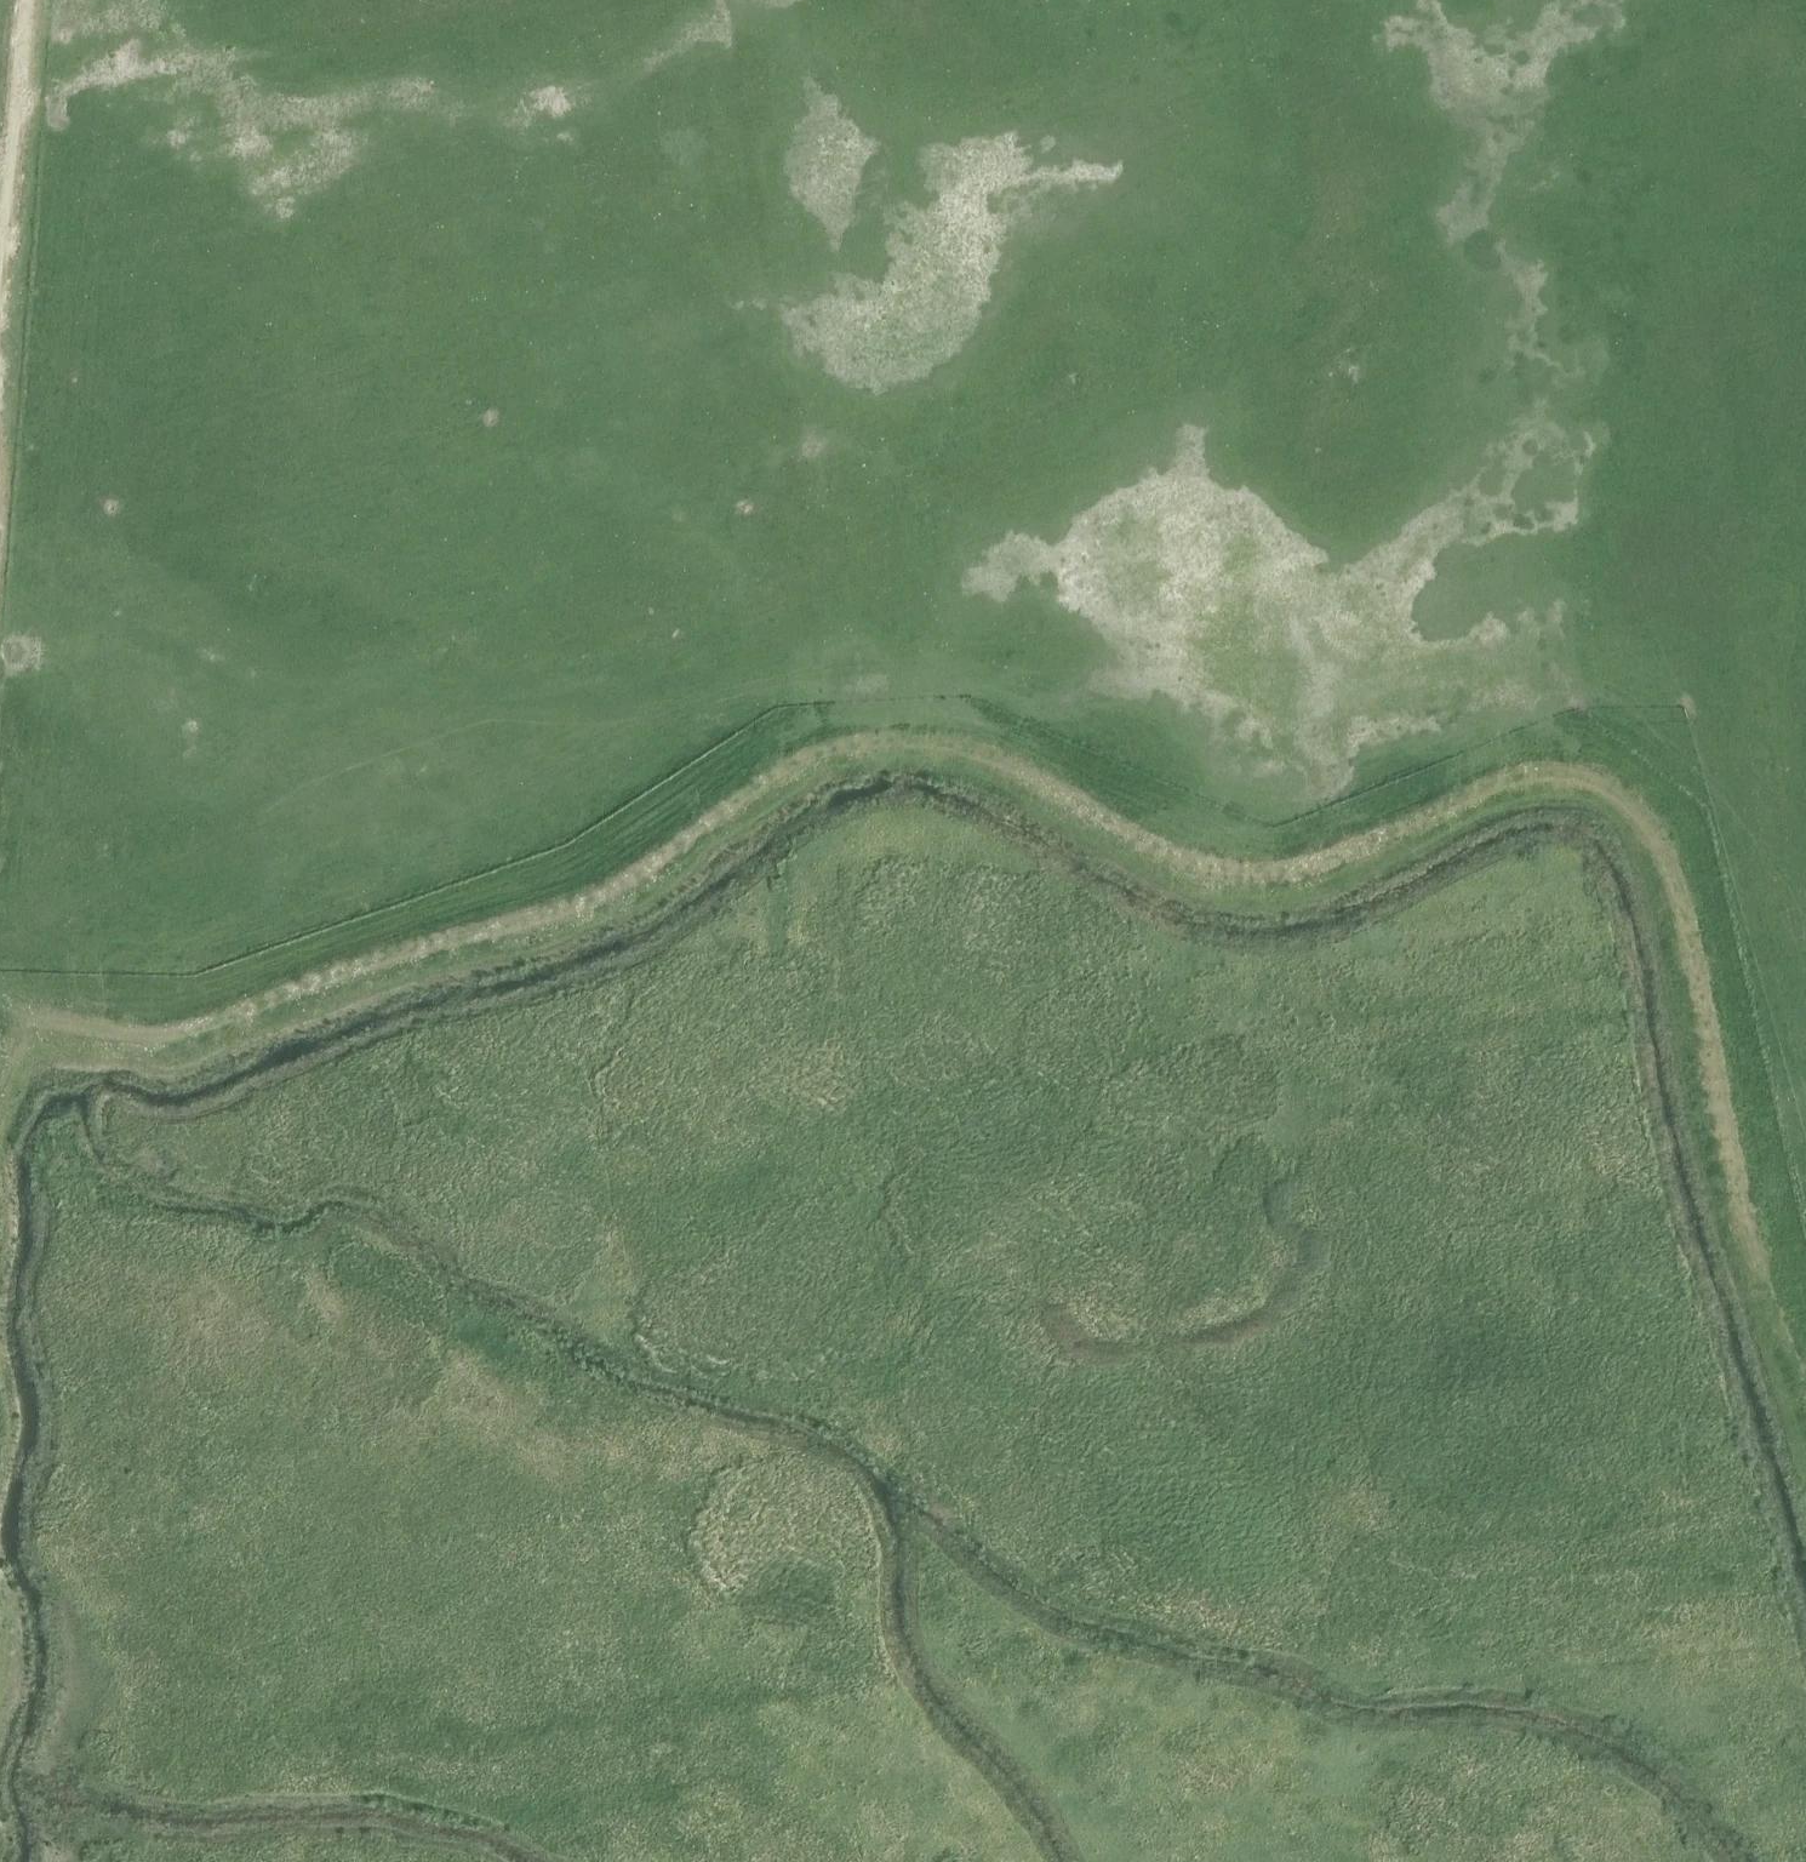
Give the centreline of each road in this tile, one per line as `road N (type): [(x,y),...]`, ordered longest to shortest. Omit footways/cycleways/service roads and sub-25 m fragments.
road 1 (track): [(21,0),(0,255)]

